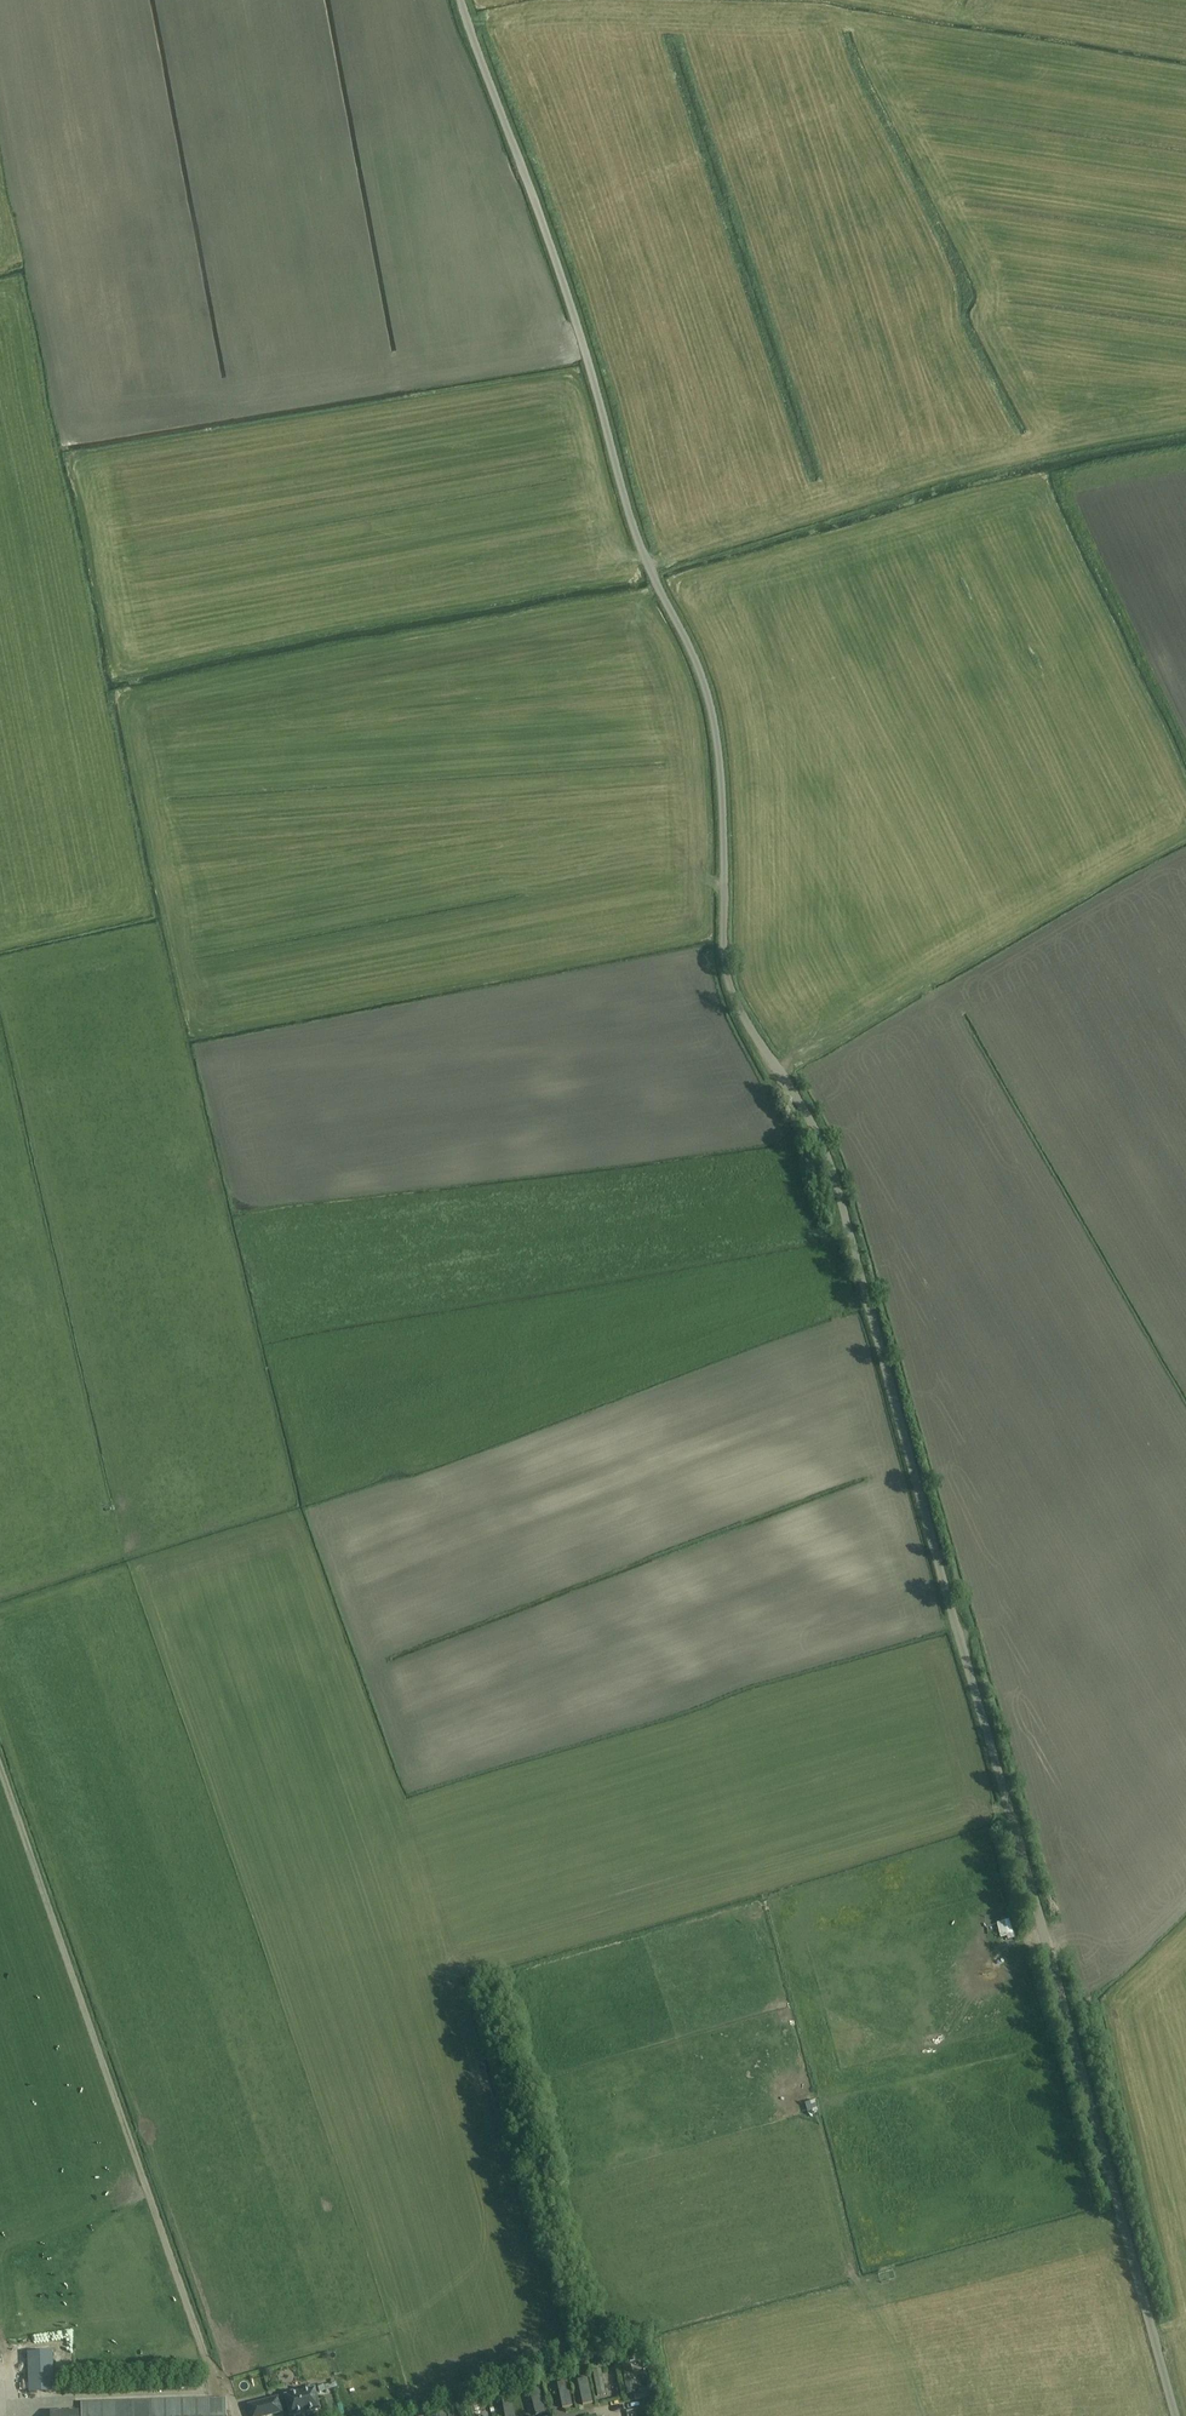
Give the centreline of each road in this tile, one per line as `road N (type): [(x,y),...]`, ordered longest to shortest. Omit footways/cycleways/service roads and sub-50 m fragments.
road 1 (track): [(230,2396),(210,2367),(0,1773)]

